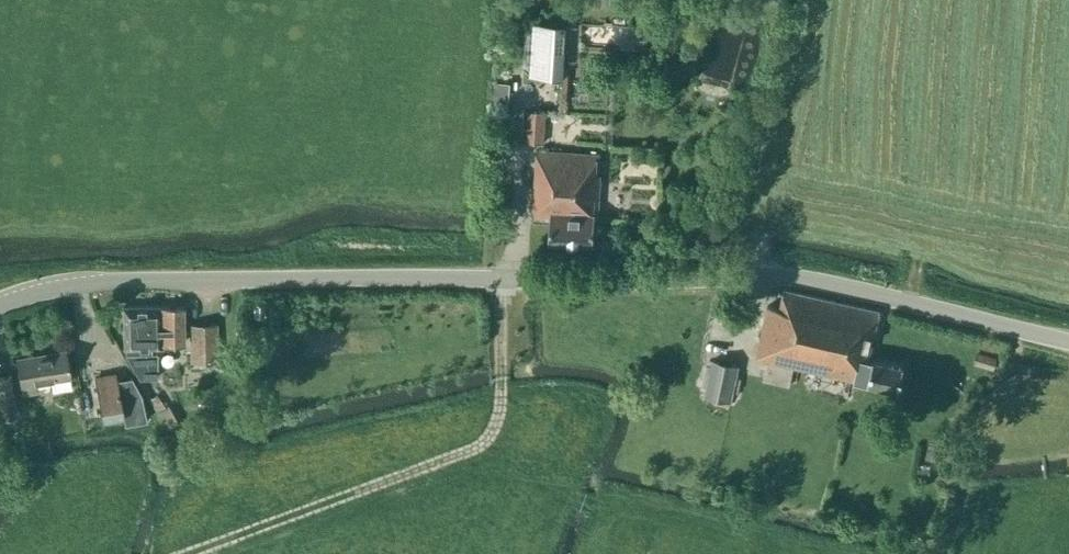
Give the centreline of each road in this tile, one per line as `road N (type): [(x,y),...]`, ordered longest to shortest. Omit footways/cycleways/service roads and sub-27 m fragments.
road 1 (tertiary): [(1068,341),(817,282),(770,279),(144,279),(81,282),(0,305)]
road 2 (track): [(496,278),(497,413),(489,434),(463,457),(192,553)]

